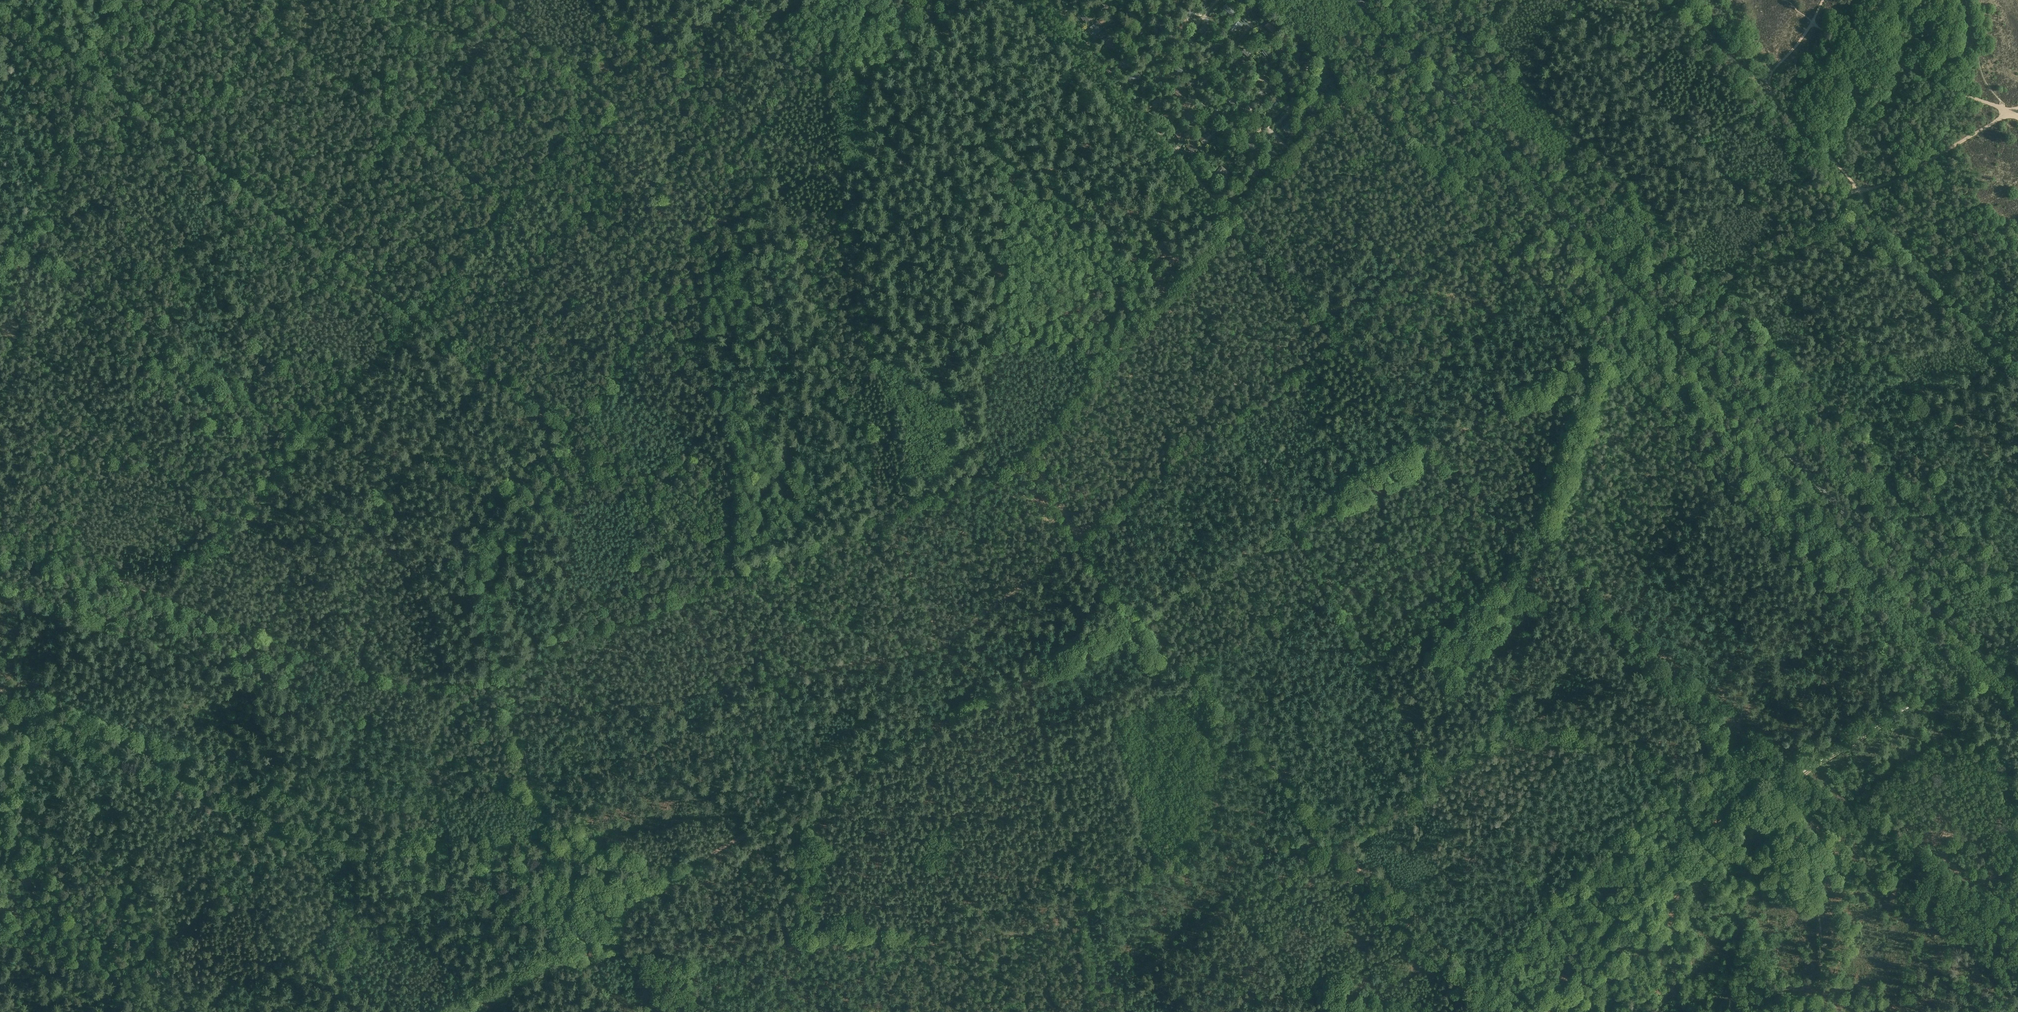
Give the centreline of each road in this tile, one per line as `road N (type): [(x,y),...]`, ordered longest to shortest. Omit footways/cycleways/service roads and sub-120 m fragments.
road 1 (tertiary): [(2017,696),(1361,0)]
road 2 (track): [(580,923),(1123,617)]
road 3 (track): [(0,710),(580,923)]
road 4 (track): [(491,226),(167,598)]
road 5 (track): [(1606,350),(1927,699)]
road 6 (track): [(572,424),(461,561),(493,671),(422,683),(357,669)]
road 7 (track): [(0,1),(309,236)]
road 8 (track): [(357,669),(0,536)]
road 9 (track): [(1174,296),(952,0)]
road 10 (track): [(1123,617),(1429,444)]
road 11 (track): [(18,238),(307,435)]
road 12 (track): [(1560,0),(1792,245)]
road 13 (track): [(1796,367),(2017,603)]
road 14 (track): [(309,236),(572,424)]
road 15 (track): [(1052,0),(1236,225)]
road 16 (track): [(876,527),(1018,467),(1099,382)]
road 17 (track): [(493,671),(580,923)]
road 18 (track): [(868,0),(818,34),(725,209)]
road 19 (track): [(1222,1011),(1258,998),(1354,993),(1458,1011)]
road 20 (track): [(951,0),(986,108),(998,232)]
road 21 (track): [(1483,1011),(1335,838)]
road 22 (track): [(1301,160),(1359,94),(1269,0)]
road 23 (track): [(0,938),(203,1011)]
road 24 (track): [(1099,382),(1236,225)]
road 25 (track): [(1803,1011),(1780,877),(1753,818)]
road 26 (track): [(691,599),(876,527)]
road 27 (track): [(1877,350),(1854,362),(1796,367),(1722,284)]
road 28 (track): [(2017,486),(1877,350)]
road 29 (track): [(641,336),(526,260),(491,226)]
road 30 (track): [(18,238),(107,79)]
road 31 (track): [(428,1011),(580,923)]
road 32 (track): [(2010,113),(1909,173),(1858,190)]
road 33 (track): [(415,131),(466,65),(486,53),(490,33),(518,0)]
road 34 (track): [(271,19),(404,121)]
road 35 (track): [(1471,209),(1359,94)]
road 36 (track): [(495,676),(641,619)]
road 37 (track): [(1429,444),(1566,374)]
road 38 (track): [(404,121),(309,236)]
road 39 (track): [(1858,190),(1777,103),(1769,83)]
road 40 (track): [(1858,190),(1953,292)]
road 41 (track): [(1927,699),(2017,795)]

